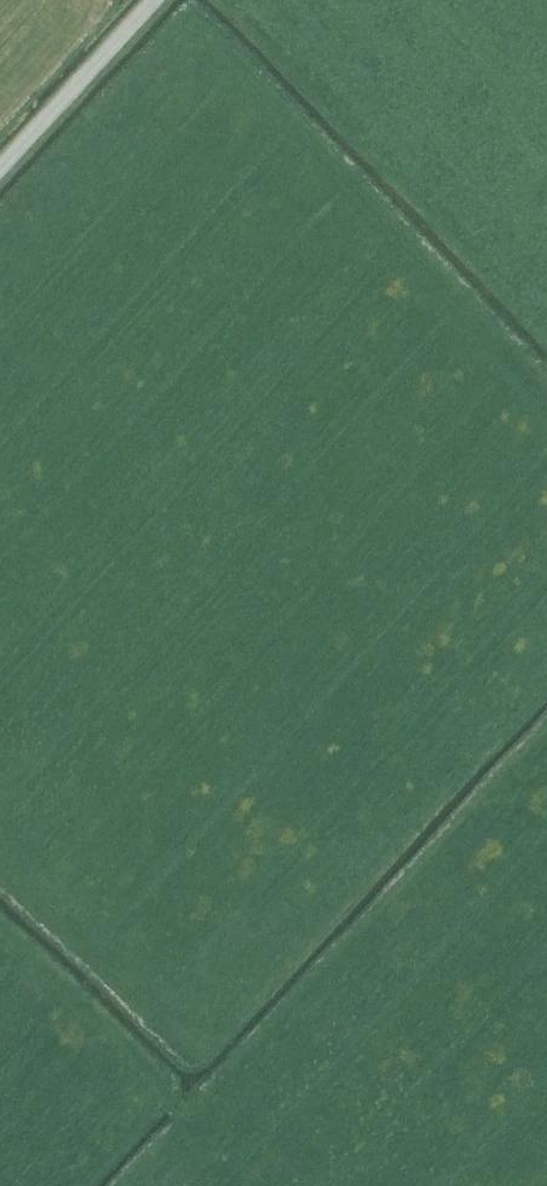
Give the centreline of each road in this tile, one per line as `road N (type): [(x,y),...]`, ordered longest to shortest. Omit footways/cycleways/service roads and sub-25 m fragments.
road 1 (track): [(157,0),(0,171)]

